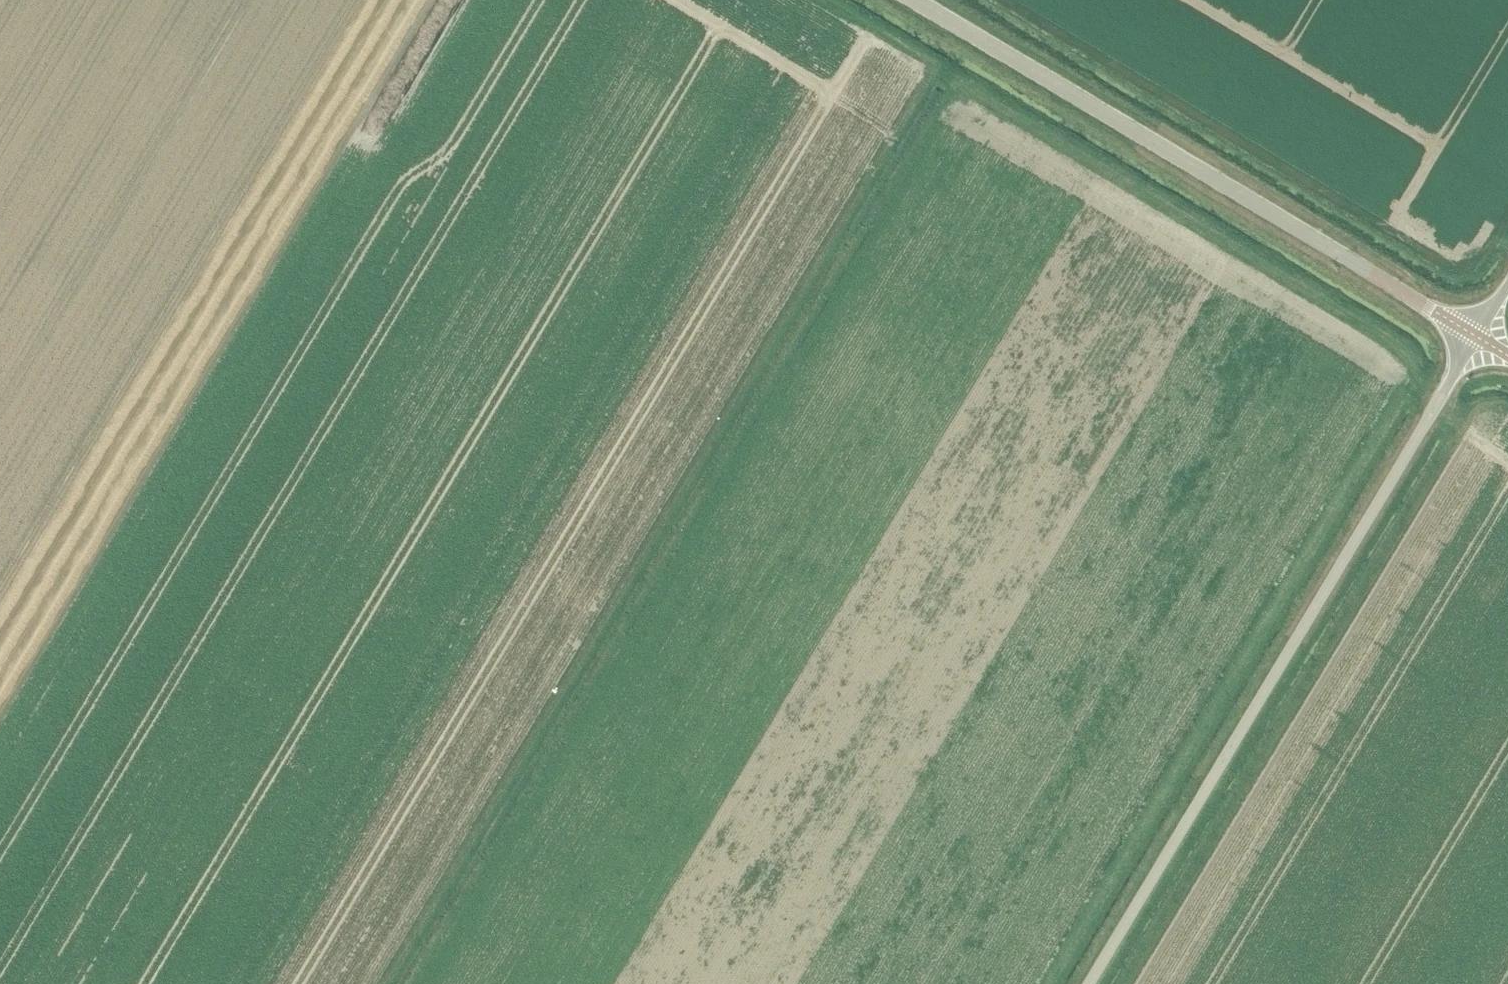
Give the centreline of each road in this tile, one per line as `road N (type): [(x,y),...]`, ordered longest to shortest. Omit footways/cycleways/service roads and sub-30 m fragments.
road 1 (unclassified): [(1082,983),(1476,329)]
road 2 (unclassified): [(1476,329),(924,0)]

